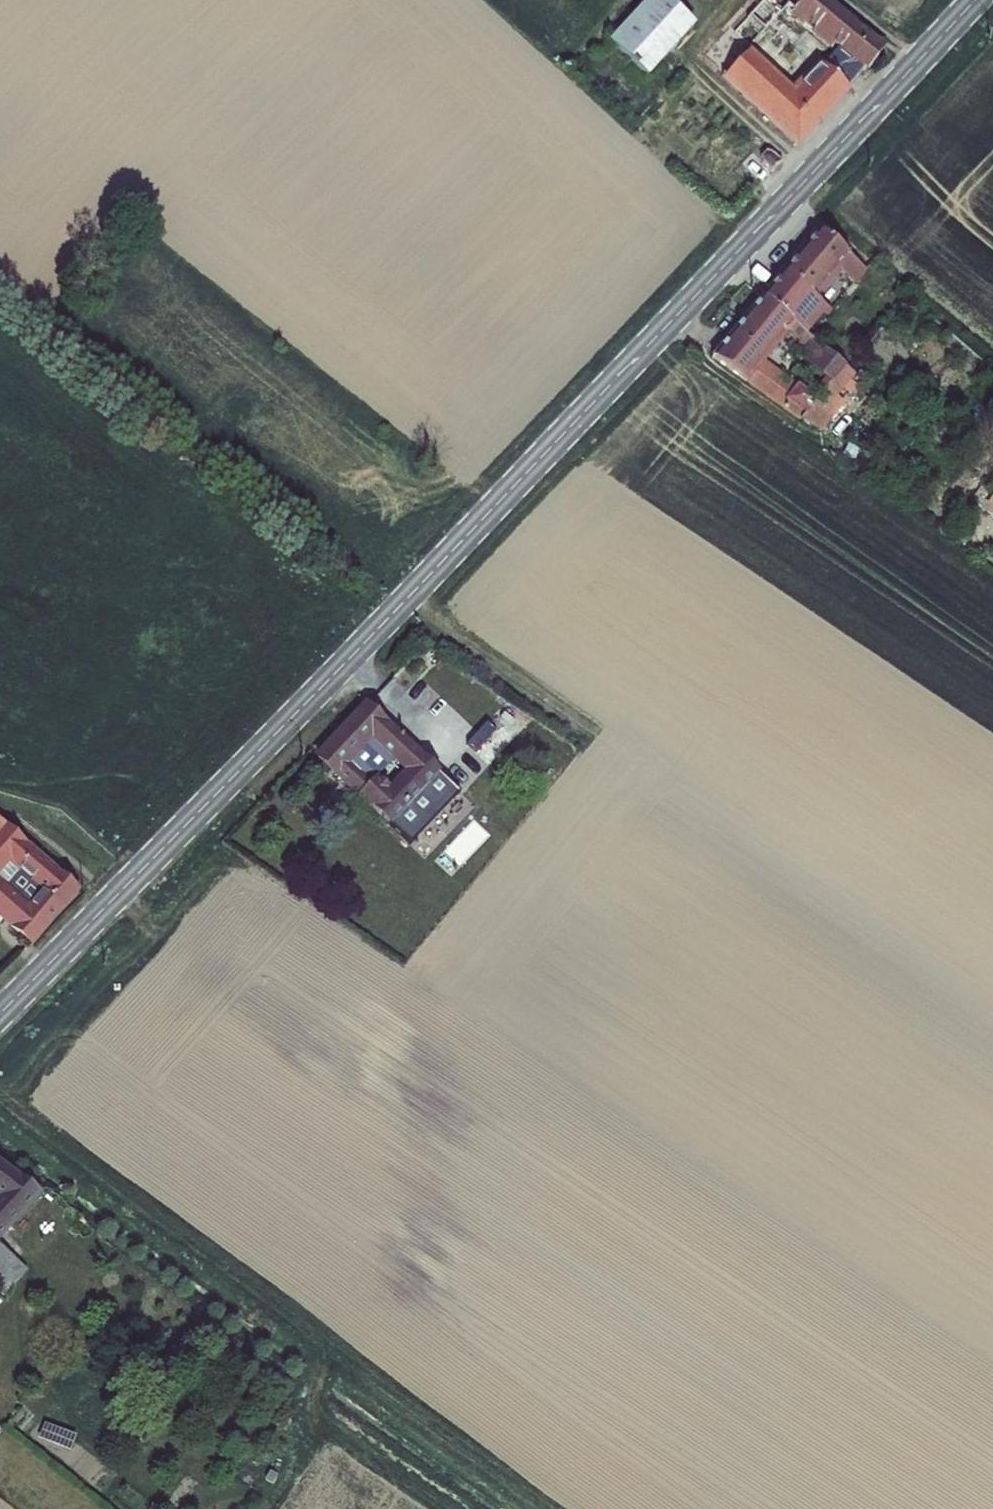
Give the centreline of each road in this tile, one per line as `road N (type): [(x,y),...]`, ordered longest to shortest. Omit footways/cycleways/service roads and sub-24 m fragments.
road 1 (secondary): [(965,0),(0,1008)]

